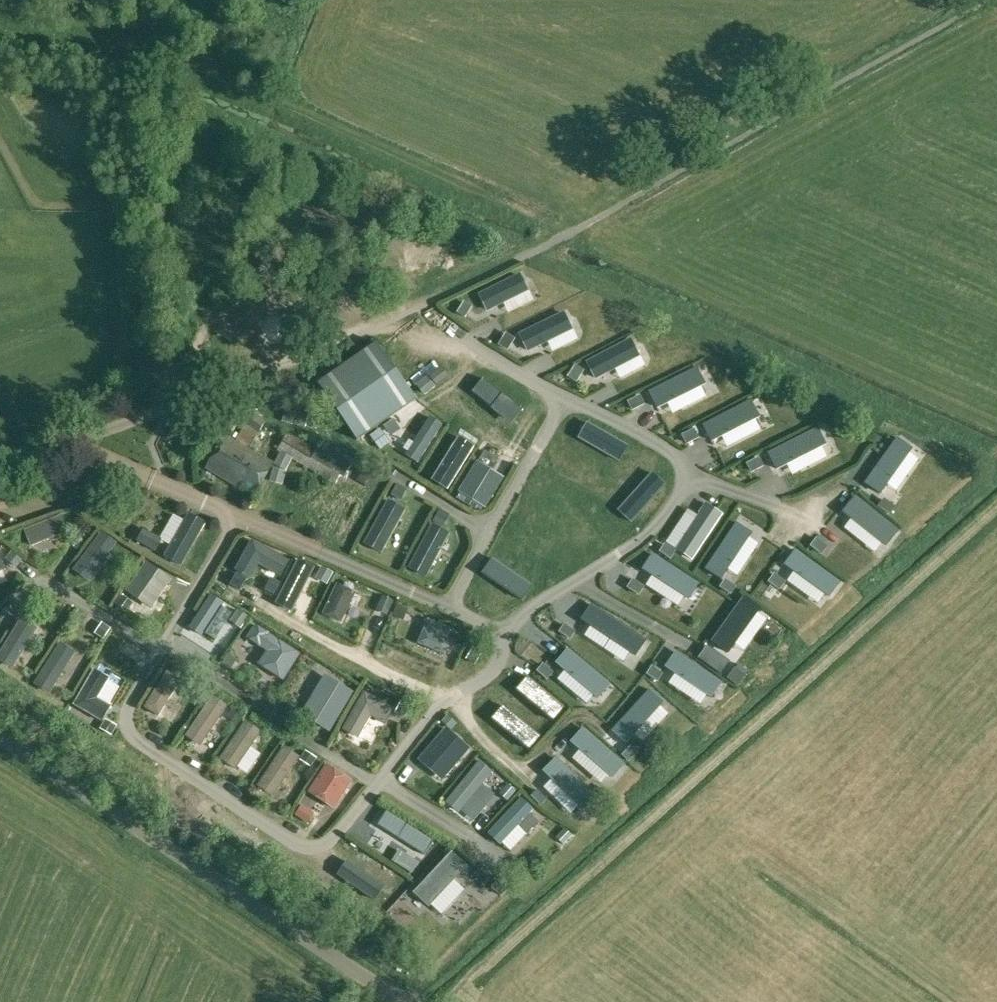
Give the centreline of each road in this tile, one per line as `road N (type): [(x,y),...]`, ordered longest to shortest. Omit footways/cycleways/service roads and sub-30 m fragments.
road 1 (unclassified): [(409,1001),(0,729)]
road 2 (unclassified): [(0,469),(429,303)]

